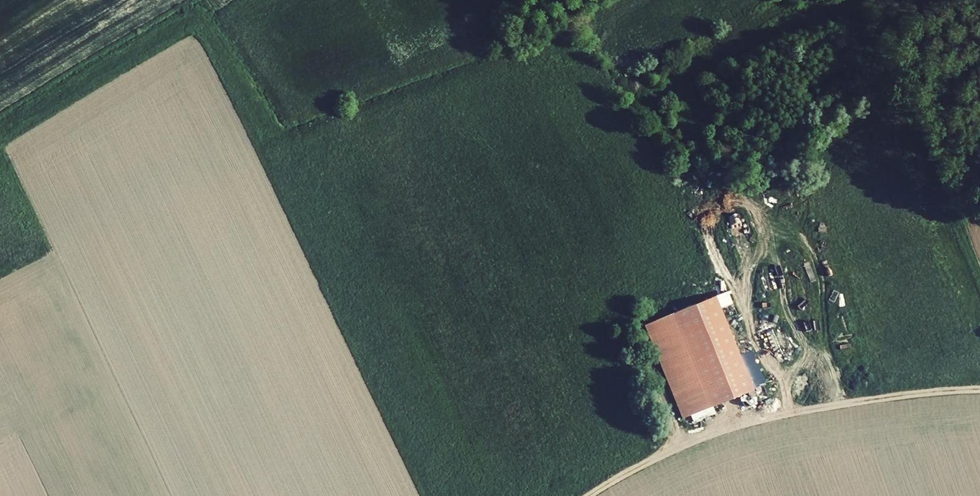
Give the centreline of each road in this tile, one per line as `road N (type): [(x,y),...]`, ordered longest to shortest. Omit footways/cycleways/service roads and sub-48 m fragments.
road 1 (track): [(979,390),(842,404),(717,430),(590,495)]

